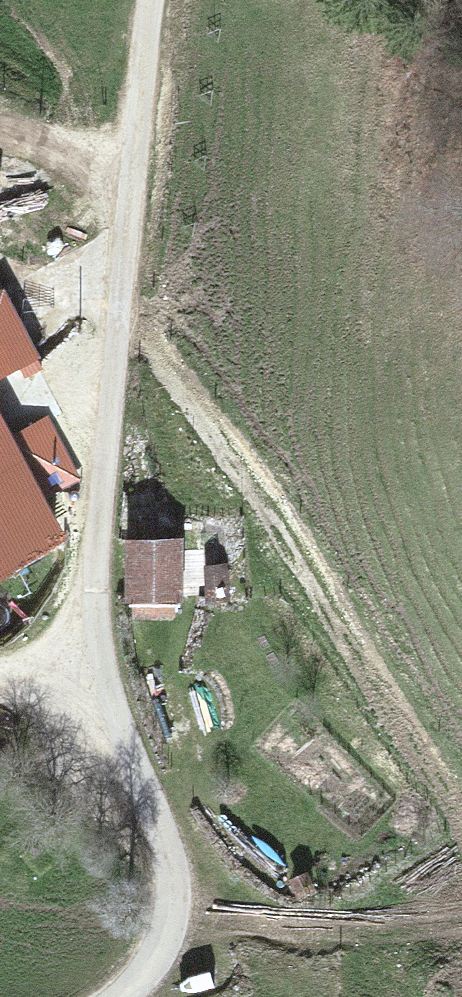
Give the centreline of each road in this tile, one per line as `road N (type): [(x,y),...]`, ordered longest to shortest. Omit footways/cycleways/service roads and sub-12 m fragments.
road 1 (unclassified): [(116,996),(151,964),(172,899),(165,832),(99,658),(91,574),(148,0)]
road 2 (track): [(125,240),(164,357),(222,477),(307,616),(429,784)]

